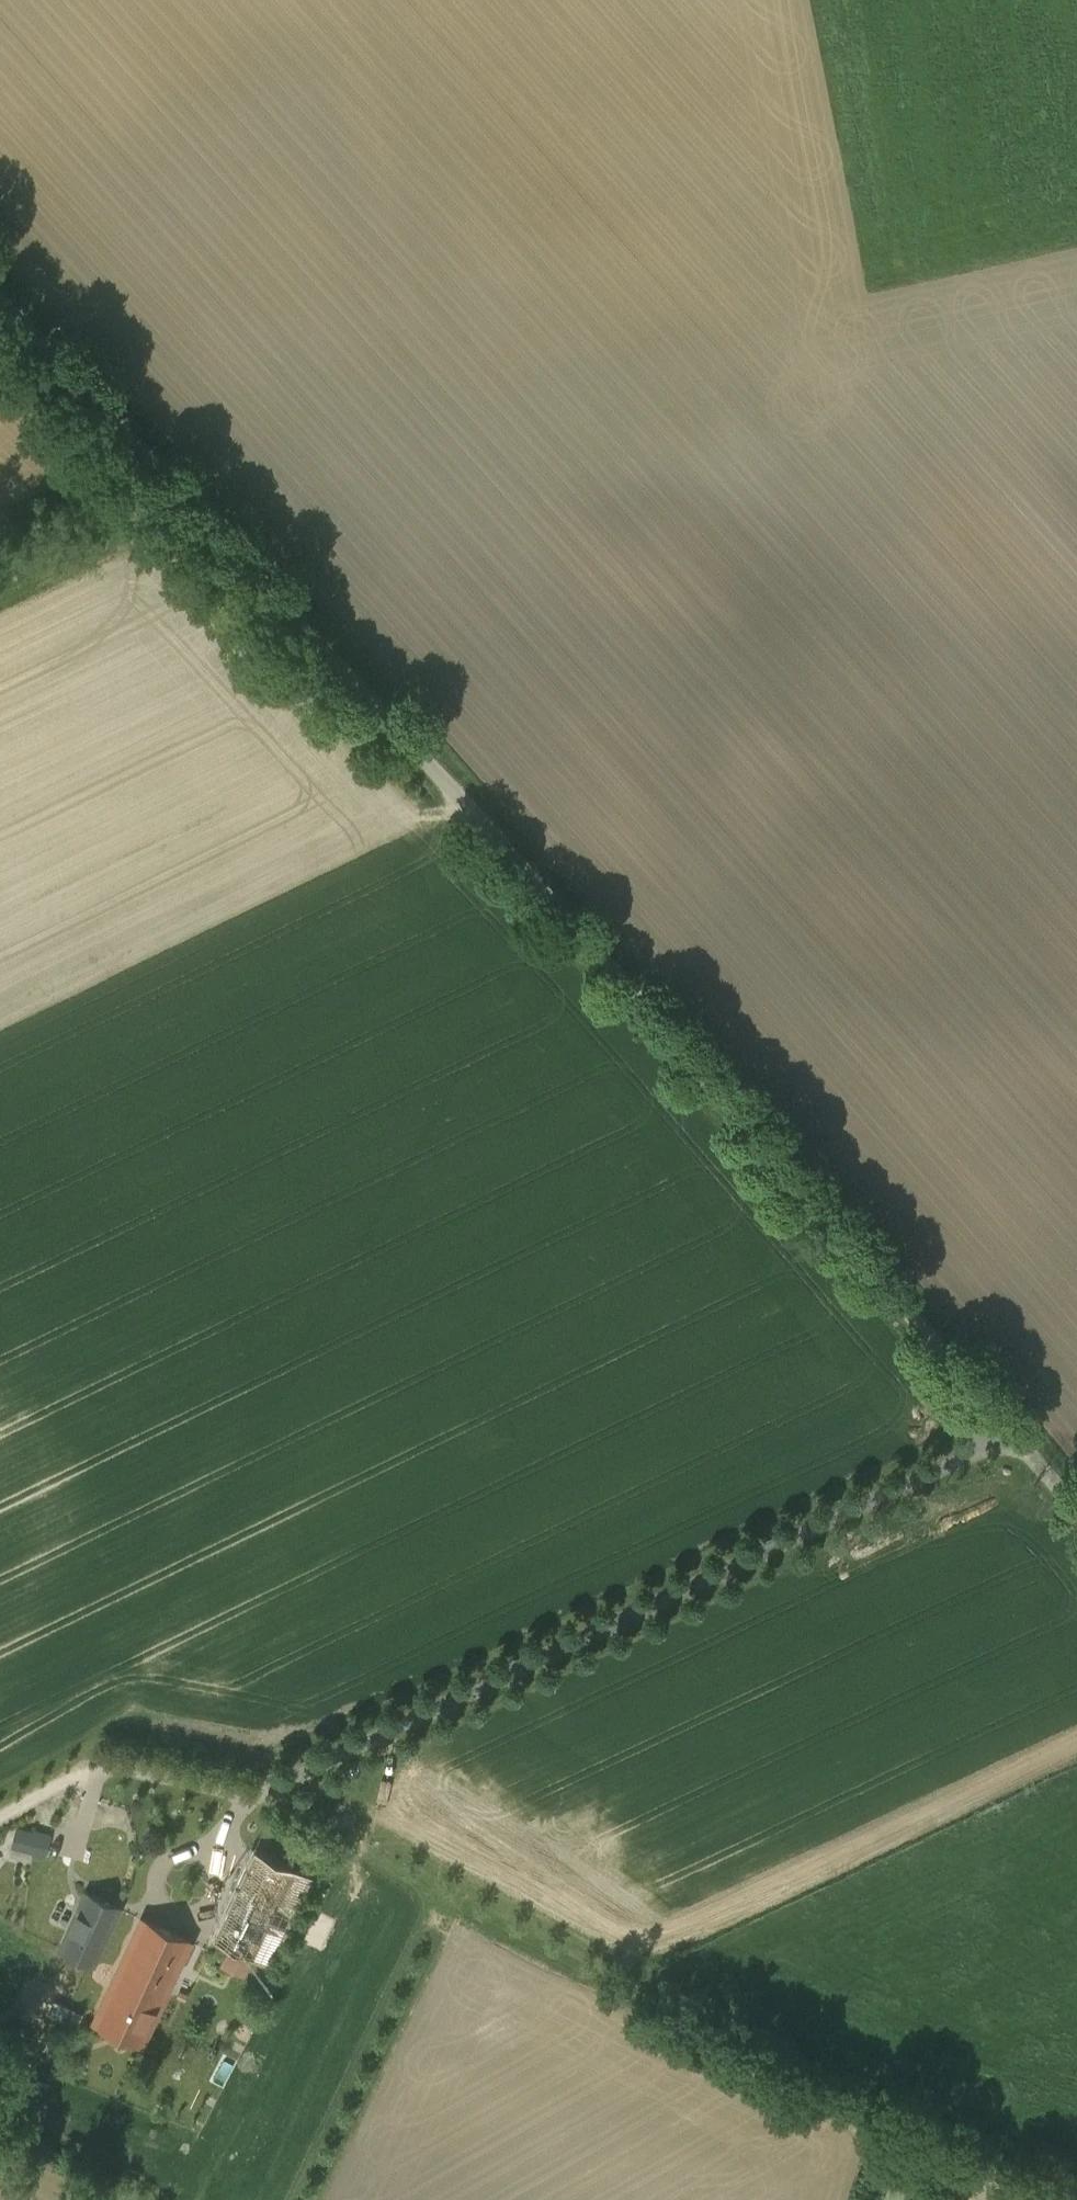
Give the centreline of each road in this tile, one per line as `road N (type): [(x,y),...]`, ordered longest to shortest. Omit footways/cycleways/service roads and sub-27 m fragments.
road 1 (unclassified): [(0,290),(357,679),(1076,1500)]

